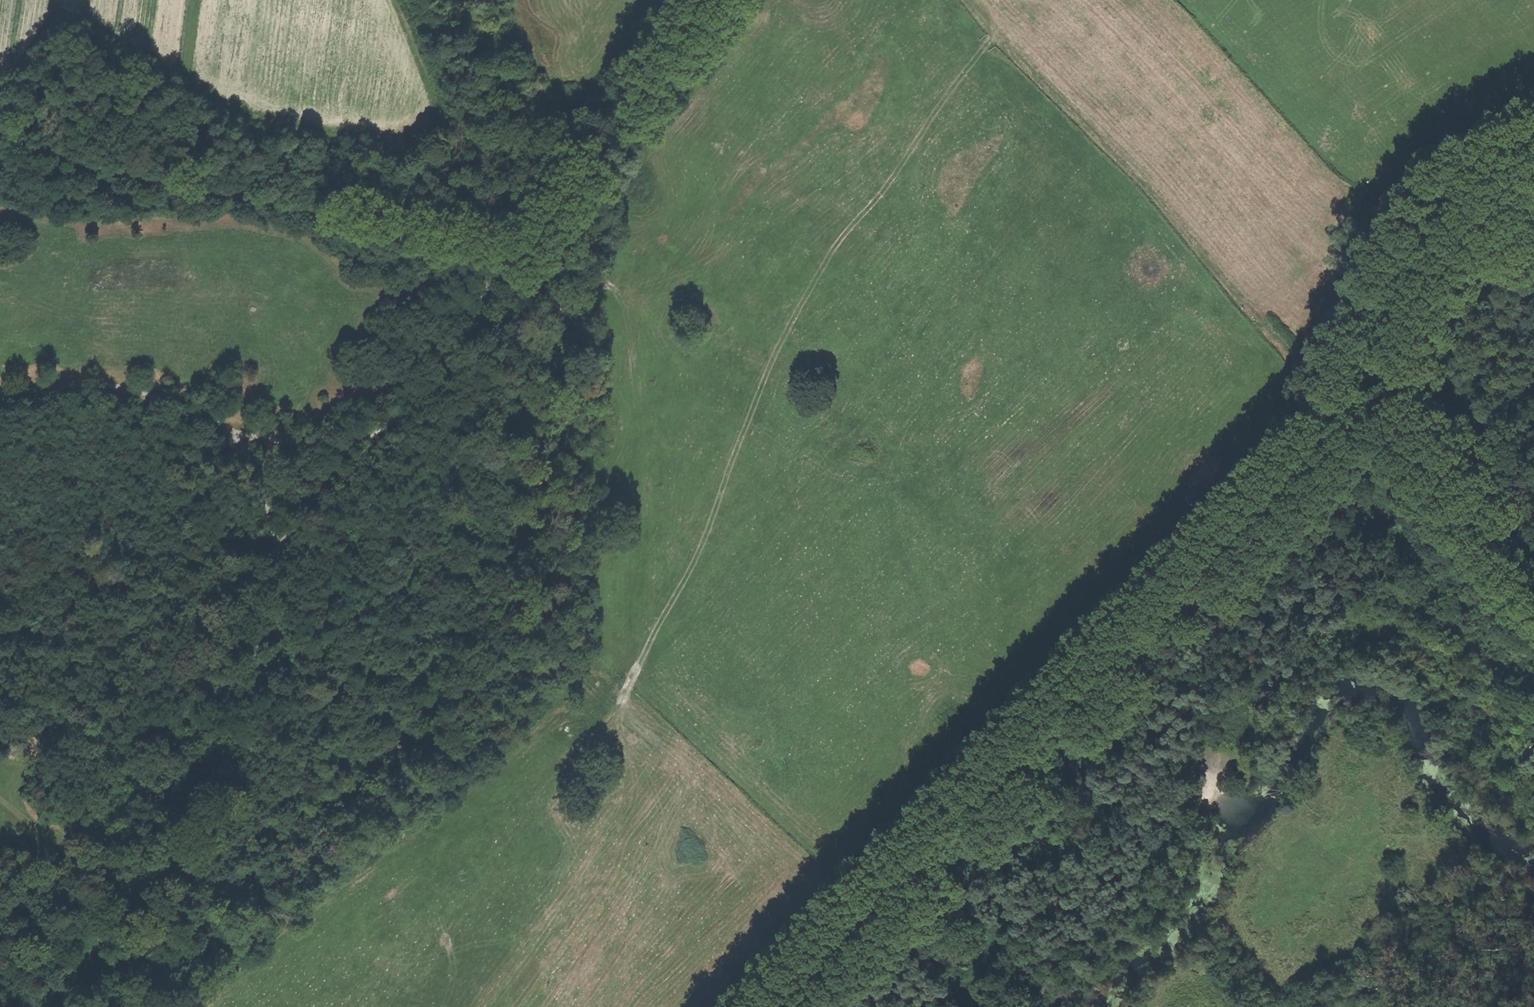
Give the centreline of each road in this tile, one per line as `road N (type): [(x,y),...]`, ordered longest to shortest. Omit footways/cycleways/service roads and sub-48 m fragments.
road 1 (track): [(798,1006),(1105,695),(1348,424),(1368,399),(1454,222),(1484,184),(1533,156)]
road 2 (track): [(1368,399),(1315,382),(1156,192),(970,0)]
road 3 (track): [(0,130),(94,167),(515,250)]
road 4 (track): [(515,250),(710,0)]

